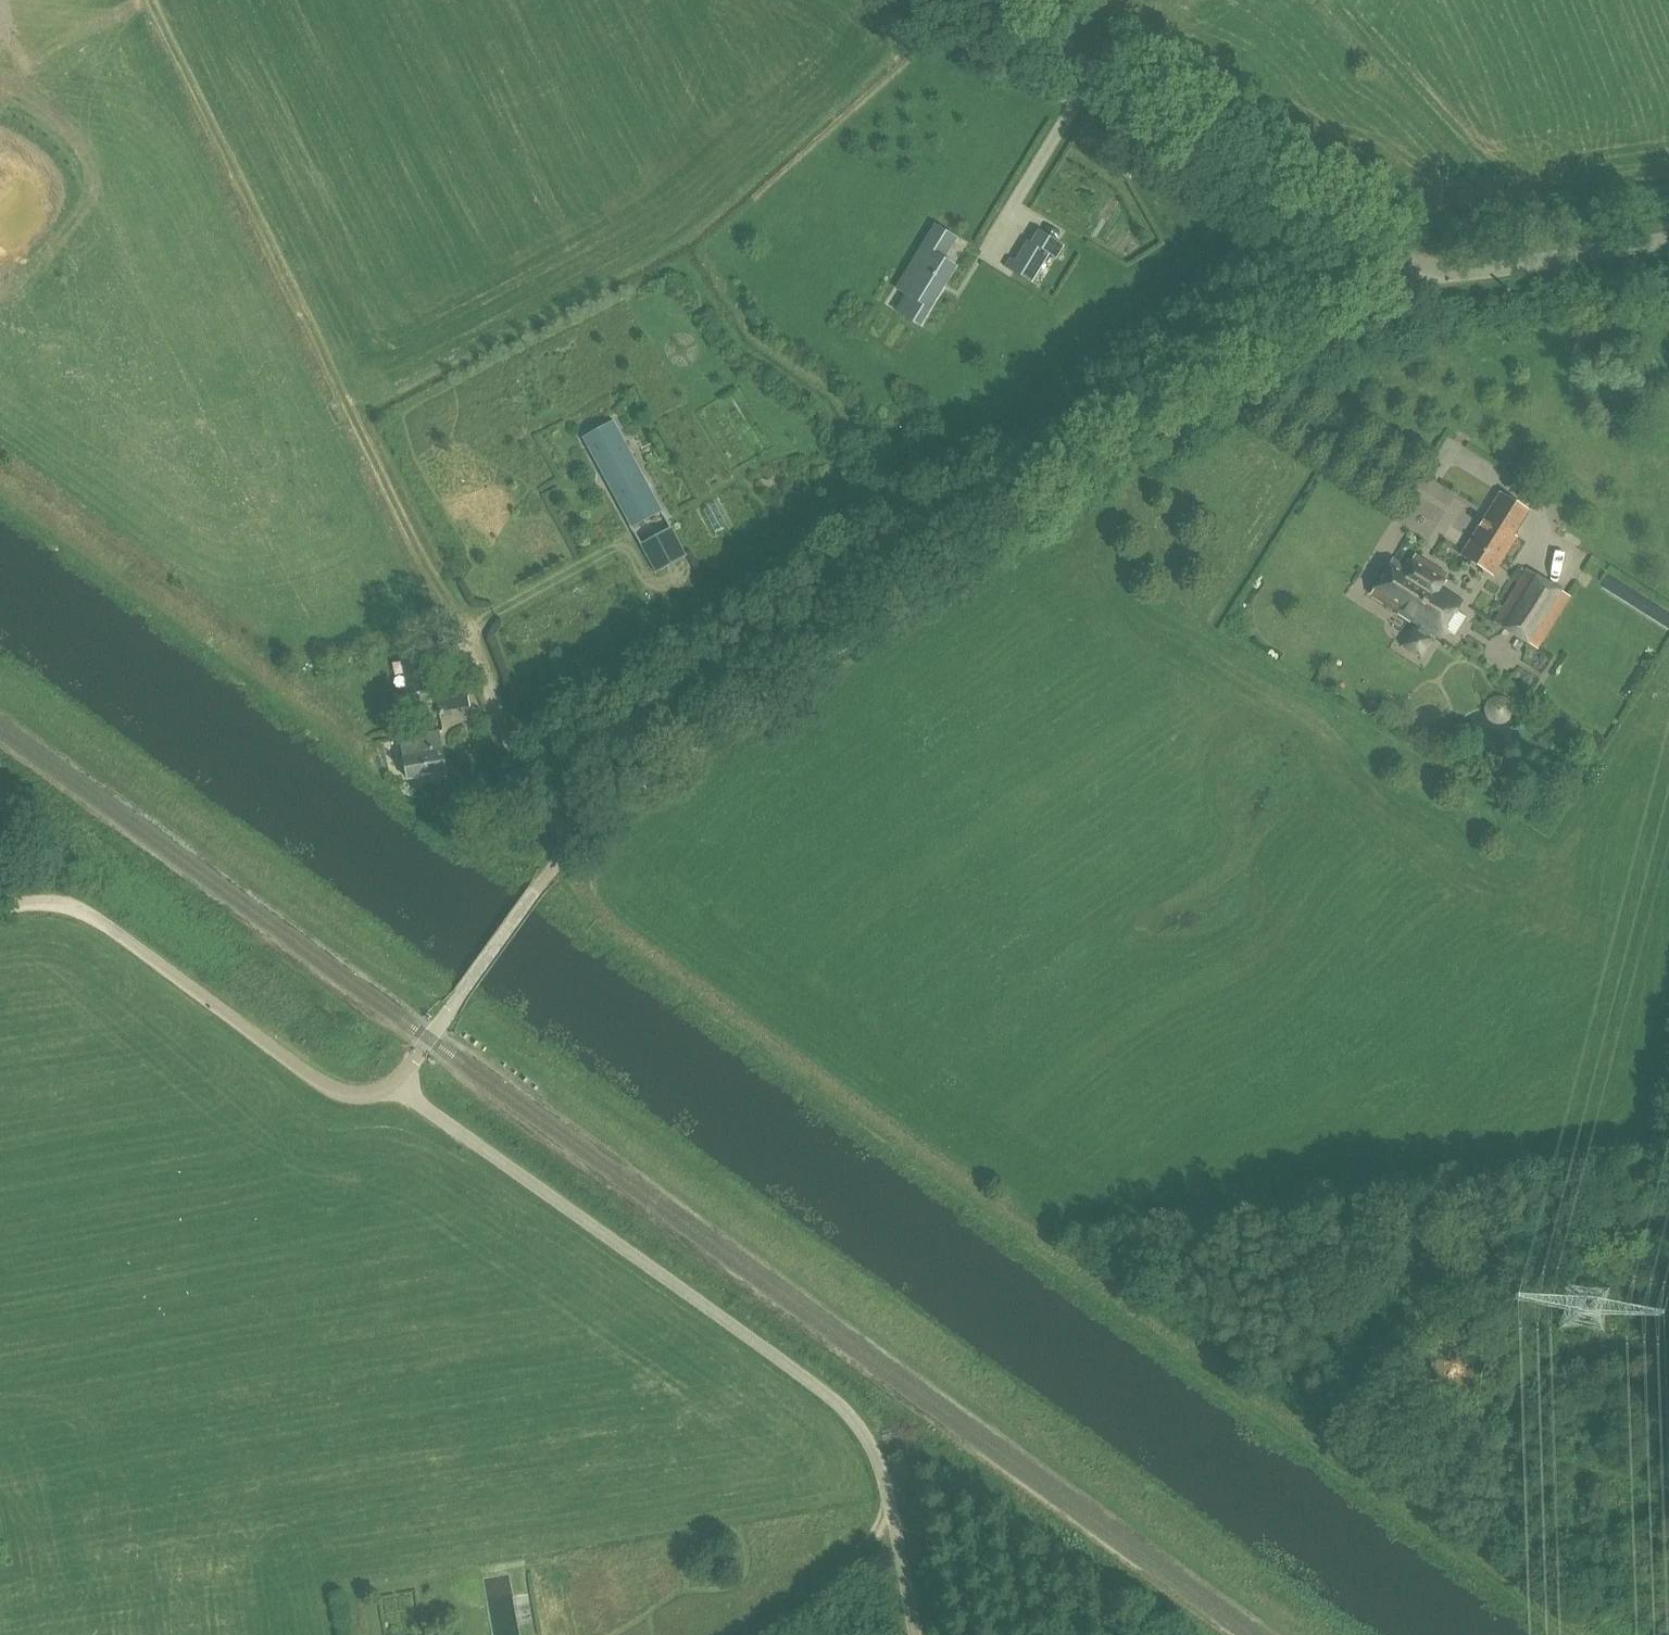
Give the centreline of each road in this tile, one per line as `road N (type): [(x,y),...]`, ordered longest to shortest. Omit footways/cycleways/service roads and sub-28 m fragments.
road 1 (unclassified): [(452,1006),(550,869),(603,821),(1159,418),(1252,358),(1399,281)]
road 2 (unclassified): [(452,1006),(389,1086),(343,1094),(76,910),(5,909)]
road 3 (unclassified): [(1399,281),(1376,247),(988,0)]
road 4 (unclassified): [(1399,281),(1668,238)]

